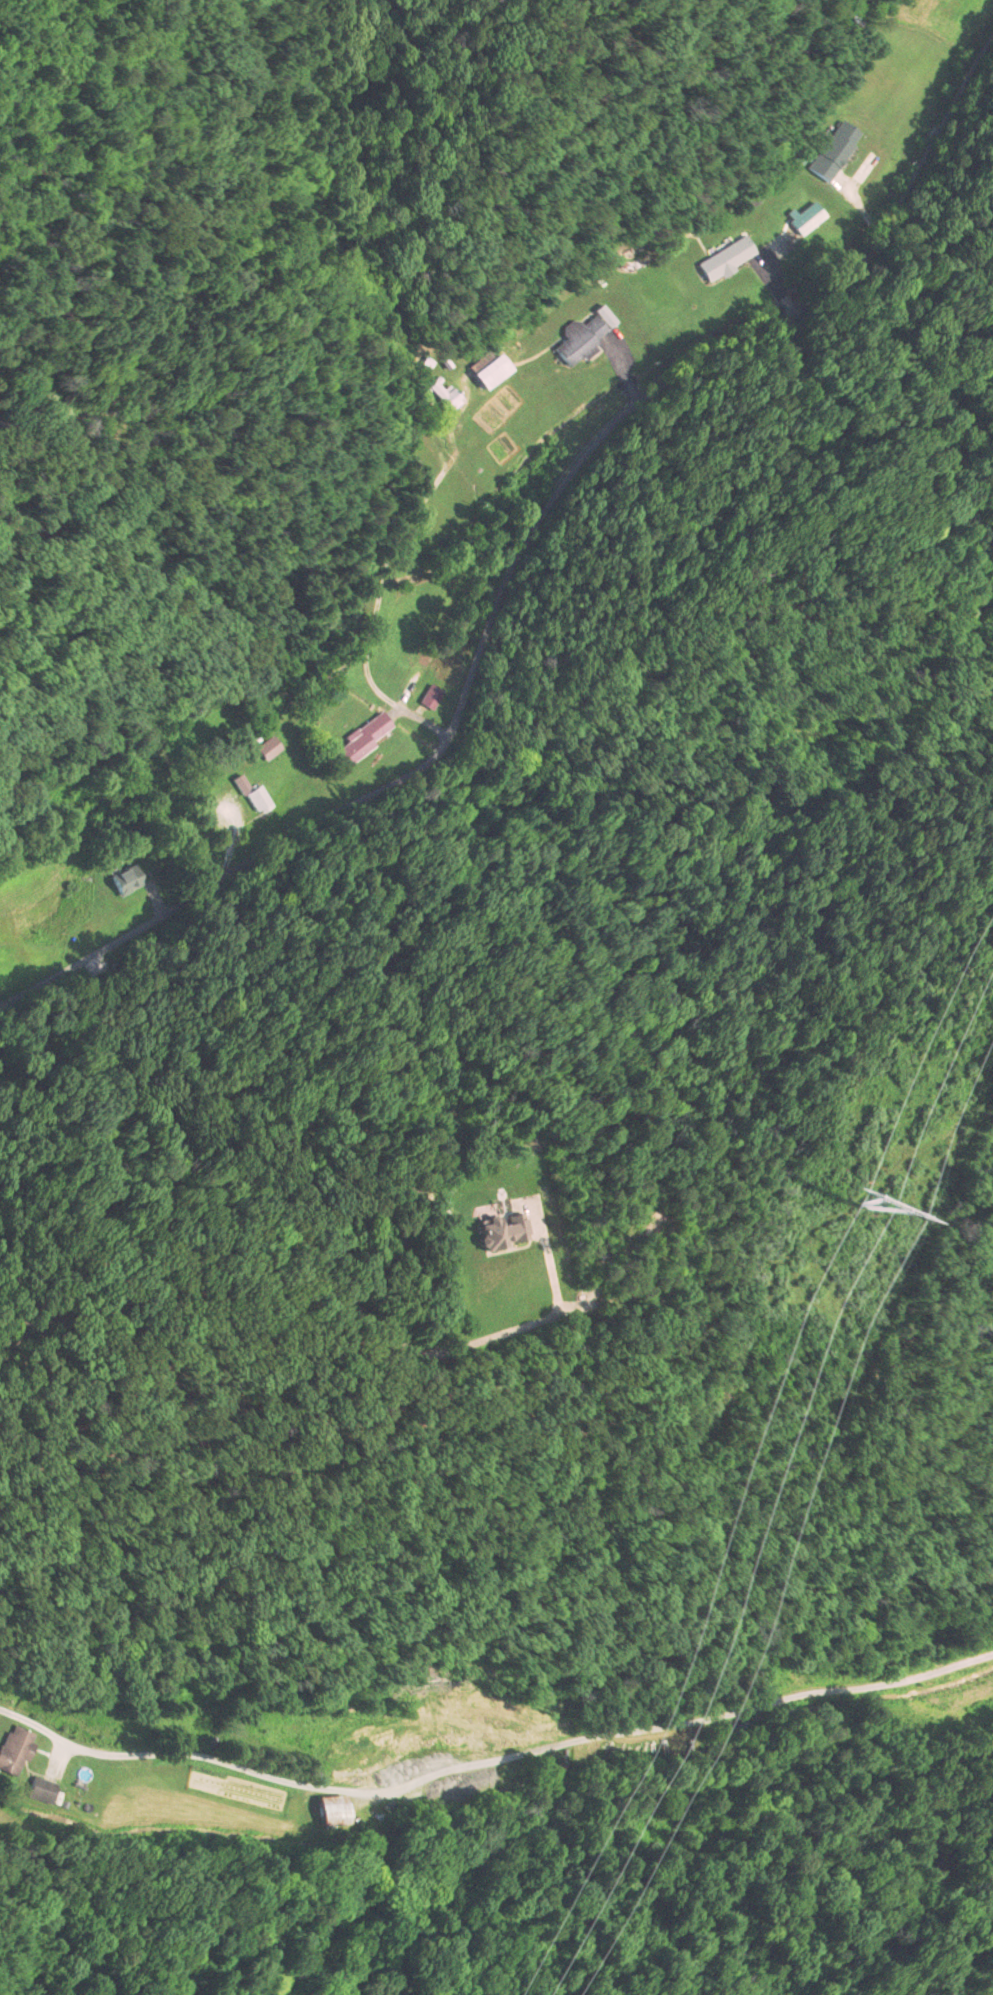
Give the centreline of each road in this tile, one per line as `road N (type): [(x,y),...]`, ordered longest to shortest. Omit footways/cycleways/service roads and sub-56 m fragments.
road 1 (residential): [(0,996),(400,790),(433,765),(500,581),(528,525),(591,438),(622,404),(774,324),(853,269),(881,236),(992,37)]
road 2 (residential): [(0,1707),(95,1753),(202,1755),(266,1775)]

